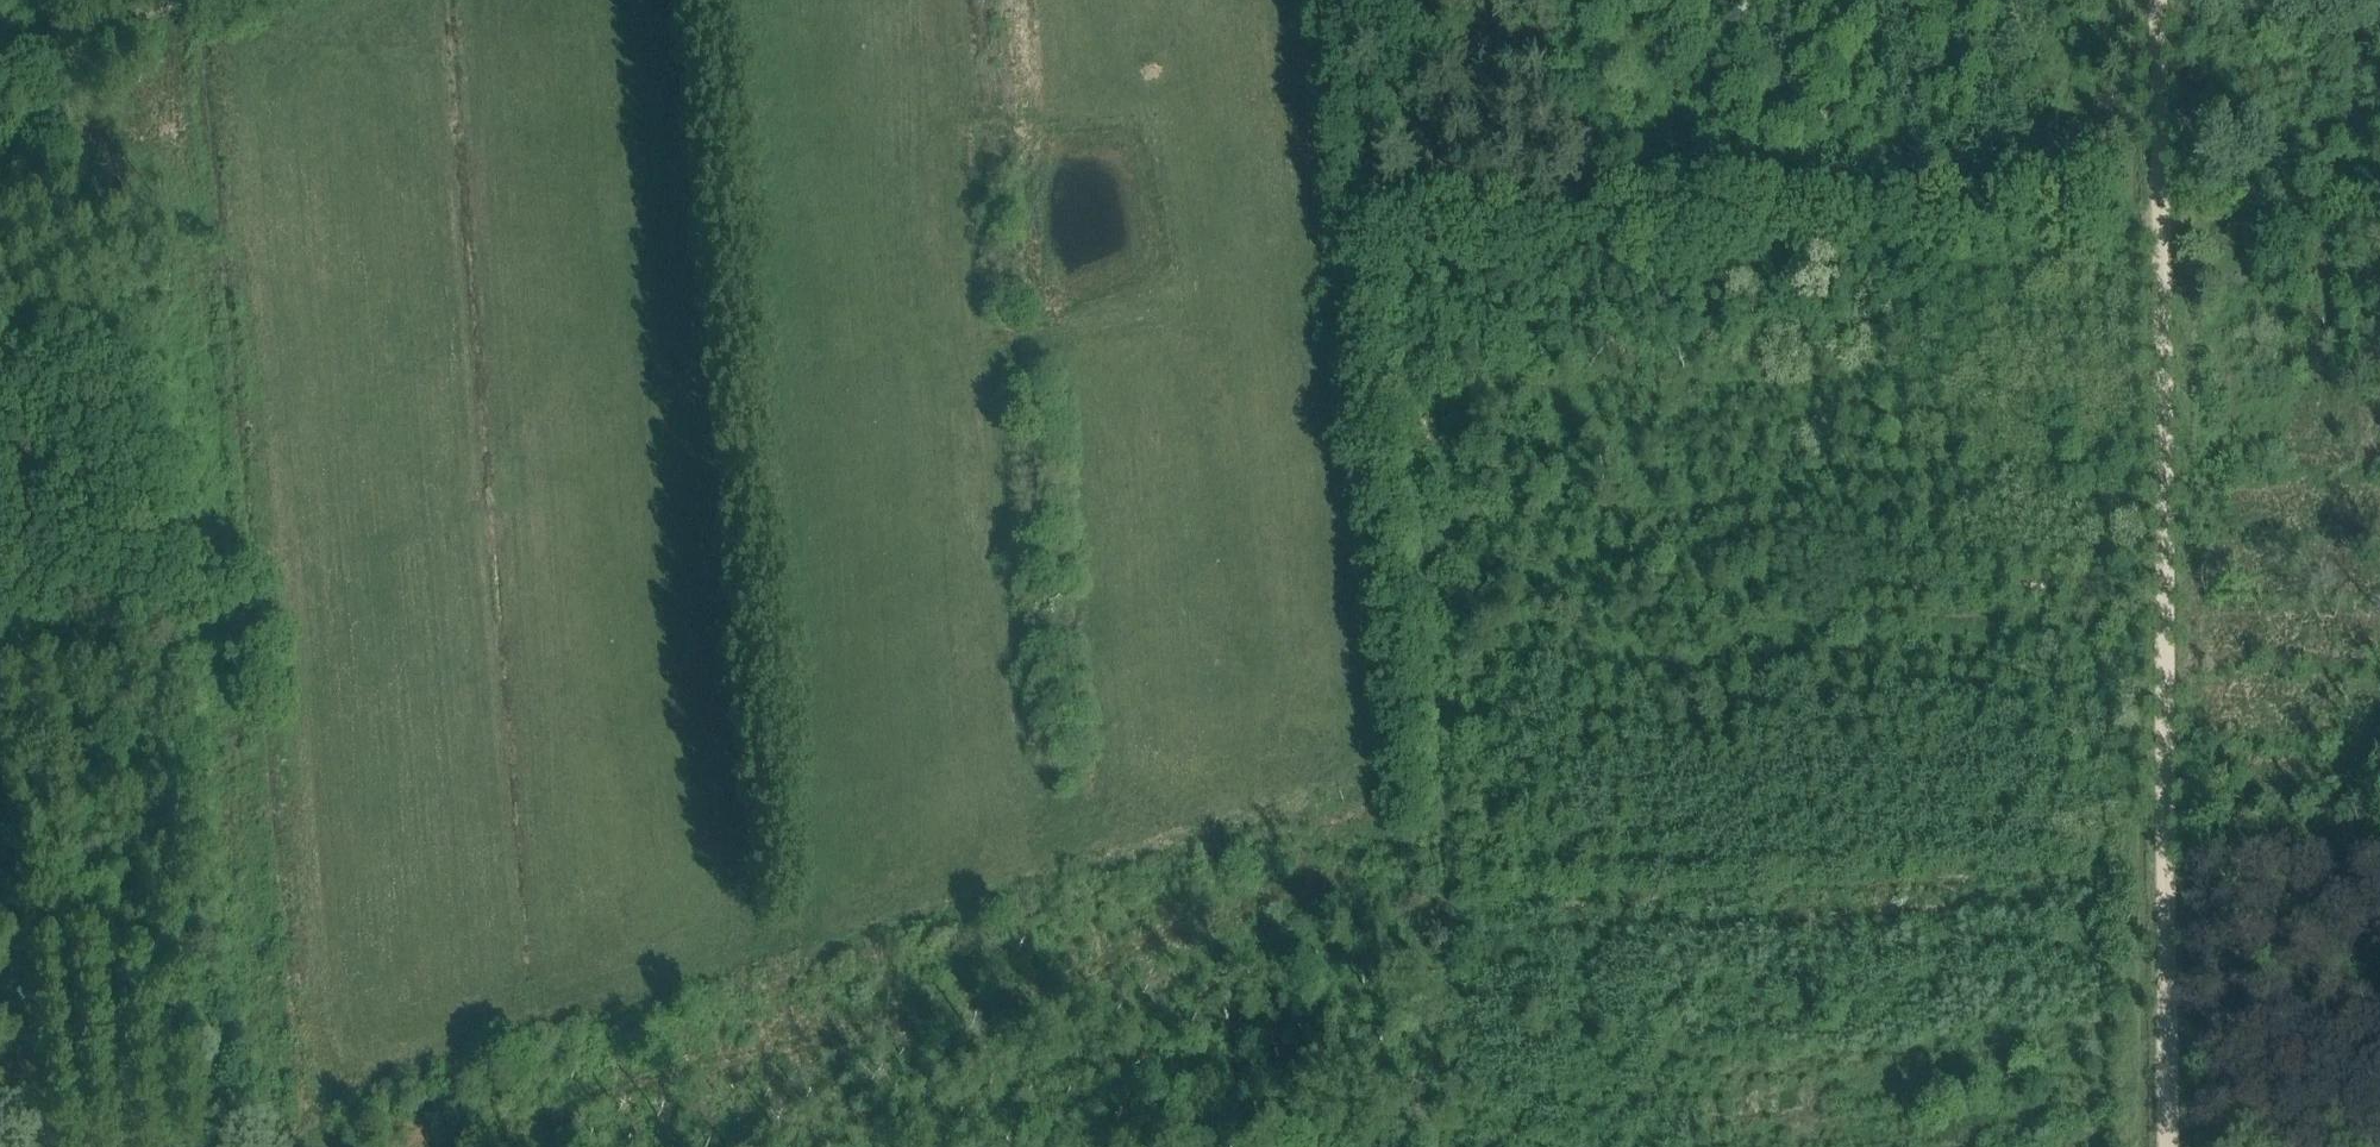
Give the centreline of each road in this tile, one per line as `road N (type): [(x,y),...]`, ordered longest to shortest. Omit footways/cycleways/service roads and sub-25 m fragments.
road 1 (track): [(2159,224),(2170,1146)]
road 2 (track): [(2157,0),(2159,224)]
road 3 (track): [(0,64),(191,0)]

